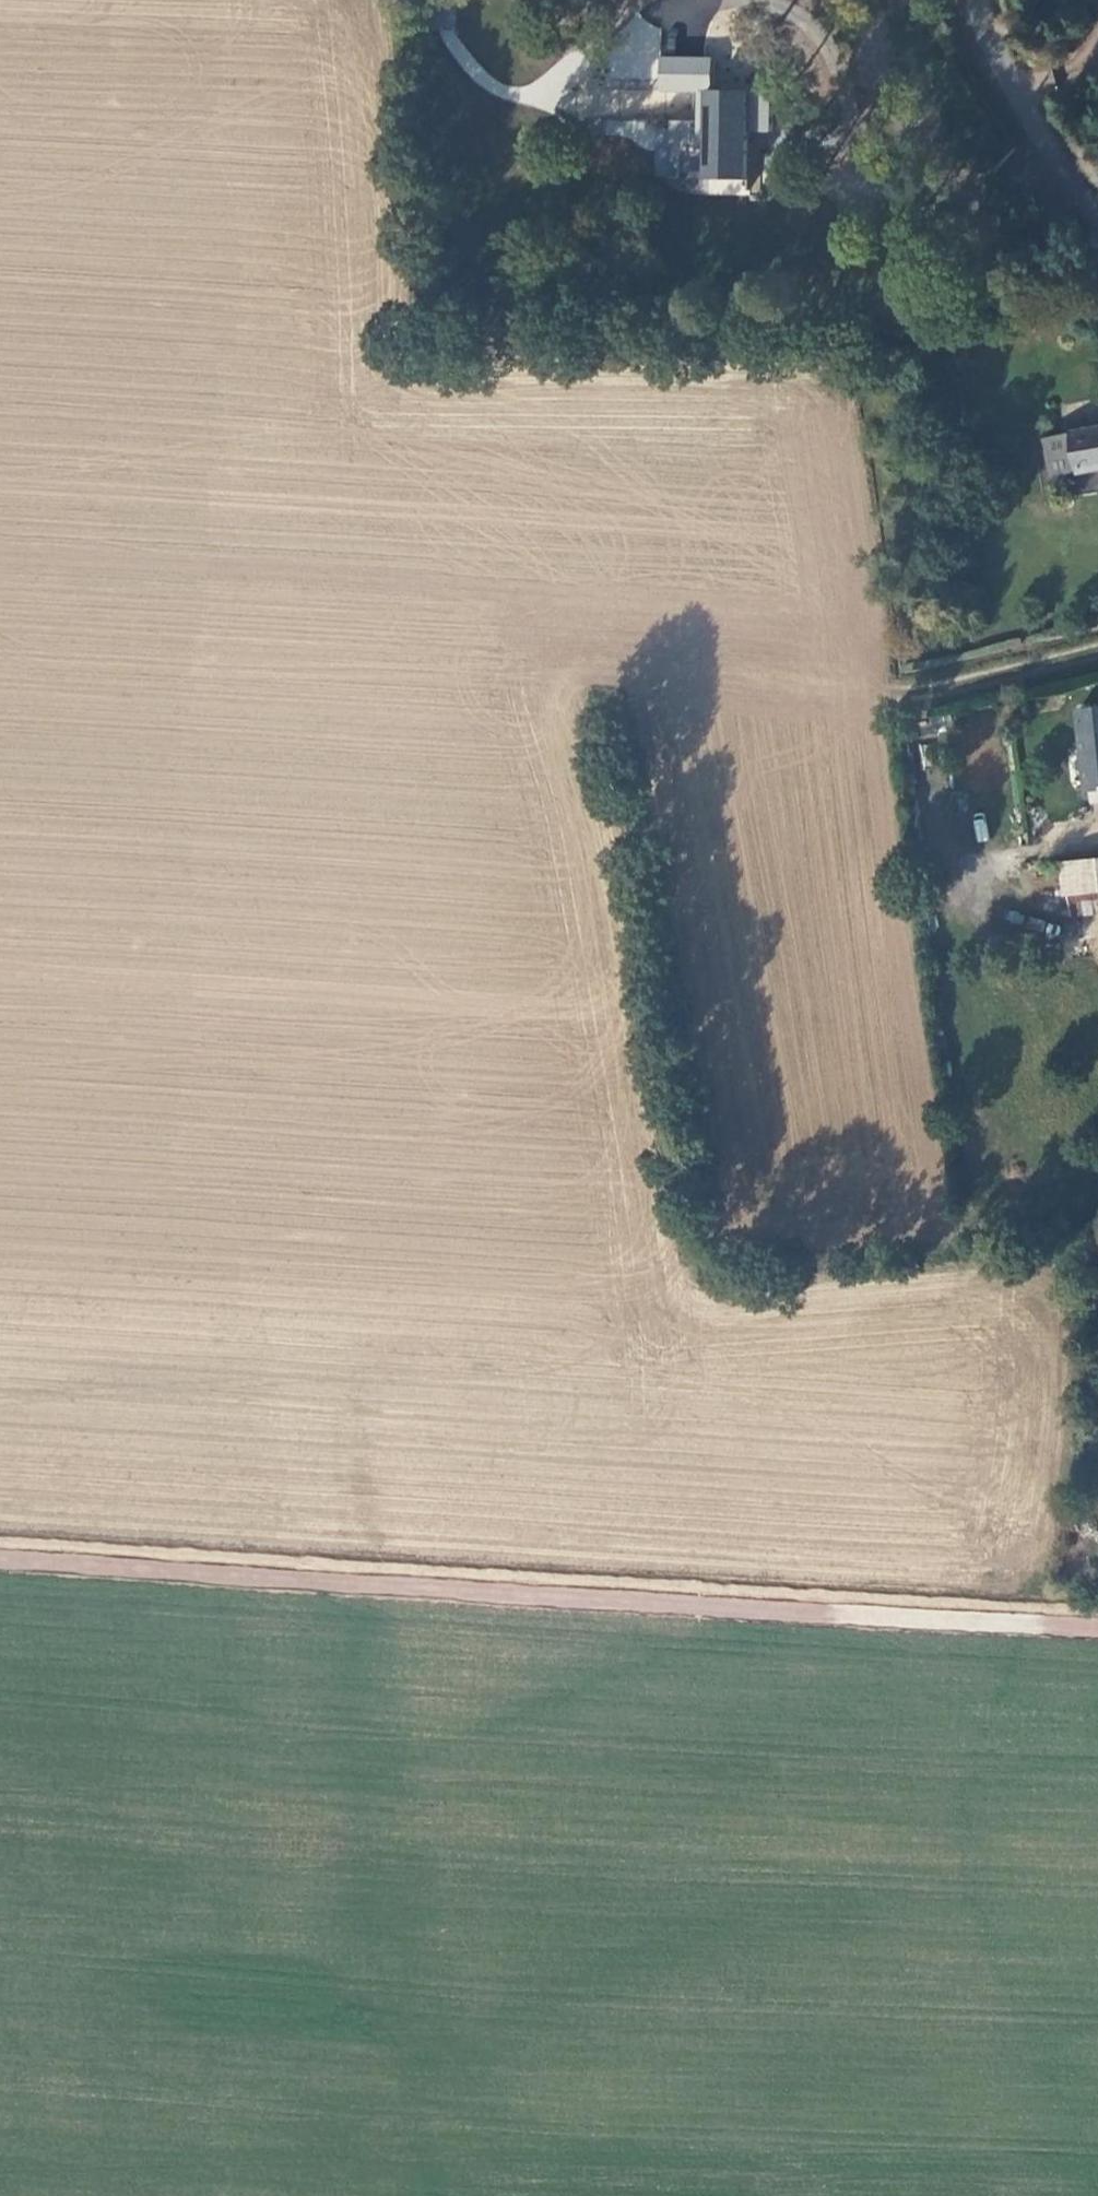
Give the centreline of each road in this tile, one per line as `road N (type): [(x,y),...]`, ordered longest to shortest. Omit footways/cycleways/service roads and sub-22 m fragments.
road 1 (unclassified): [(1097,222),(1032,133),(990,56),(976,0)]
road 2 (track): [(1097,649),(909,689)]

